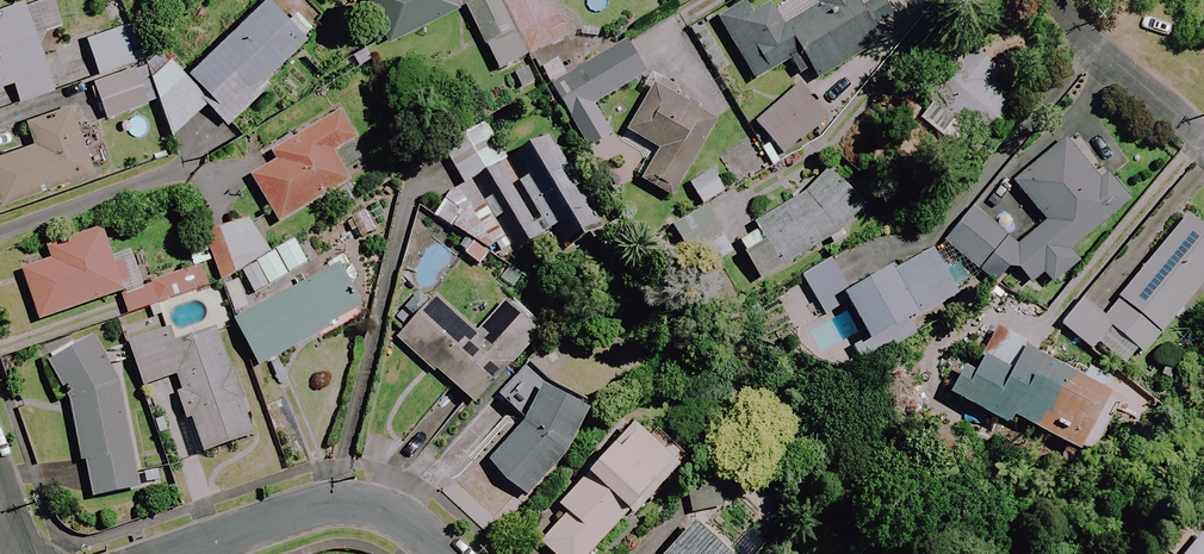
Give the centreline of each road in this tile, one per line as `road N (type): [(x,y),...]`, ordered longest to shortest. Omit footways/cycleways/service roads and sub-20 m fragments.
road 1 (residential): [(172,553),(307,508),(341,505),(413,528),(443,553)]

